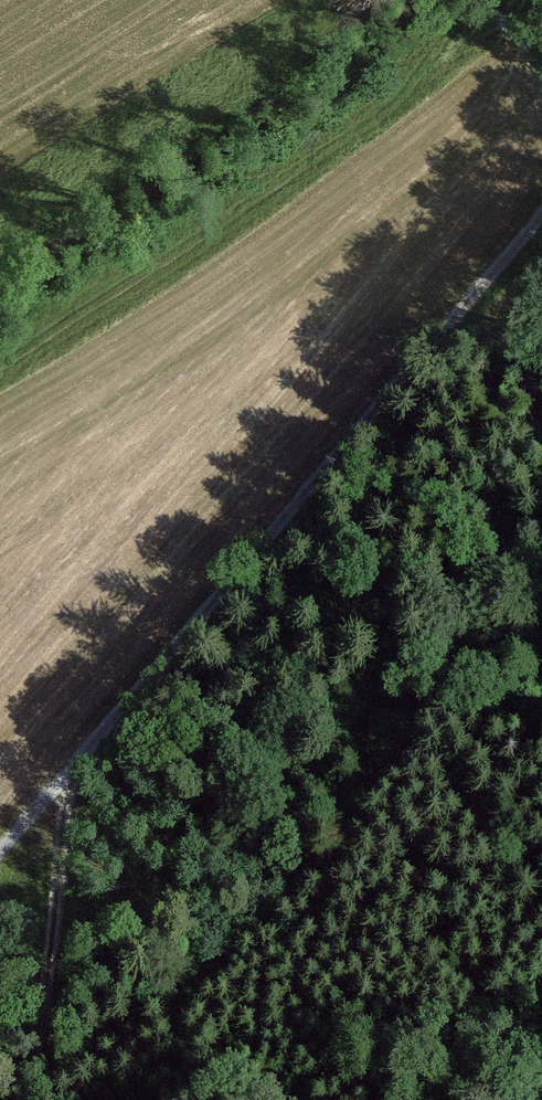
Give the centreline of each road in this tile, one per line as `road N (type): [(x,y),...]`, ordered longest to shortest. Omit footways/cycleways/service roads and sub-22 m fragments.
road 1 (track): [(541,226),(0,874)]
road 2 (track): [(100,758),(79,815),(60,998),(40,1099)]

